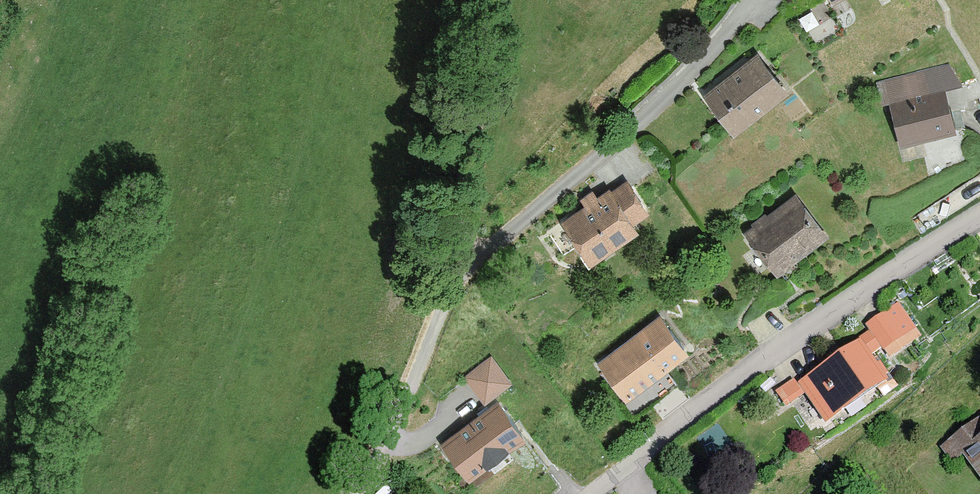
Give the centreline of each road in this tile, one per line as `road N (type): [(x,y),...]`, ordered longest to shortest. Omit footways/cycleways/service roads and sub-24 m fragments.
road 1 (residential): [(590,493),(731,386),(979,219)]
road 2 (residential): [(468,266),(662,103),(752,0)]
road 3 (track): [(468,266),(463,221),(496,0)]
road 4 (residential): [(468,266),(359,493)]

